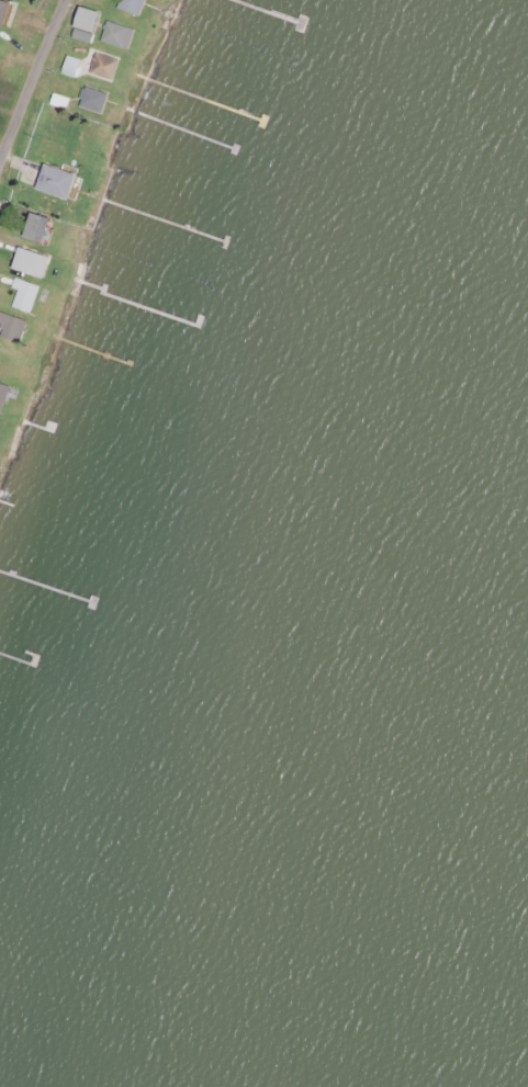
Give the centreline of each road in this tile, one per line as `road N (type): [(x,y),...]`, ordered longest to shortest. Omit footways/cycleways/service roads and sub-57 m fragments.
road 1 (residential): [(0,161),(64,0)]

